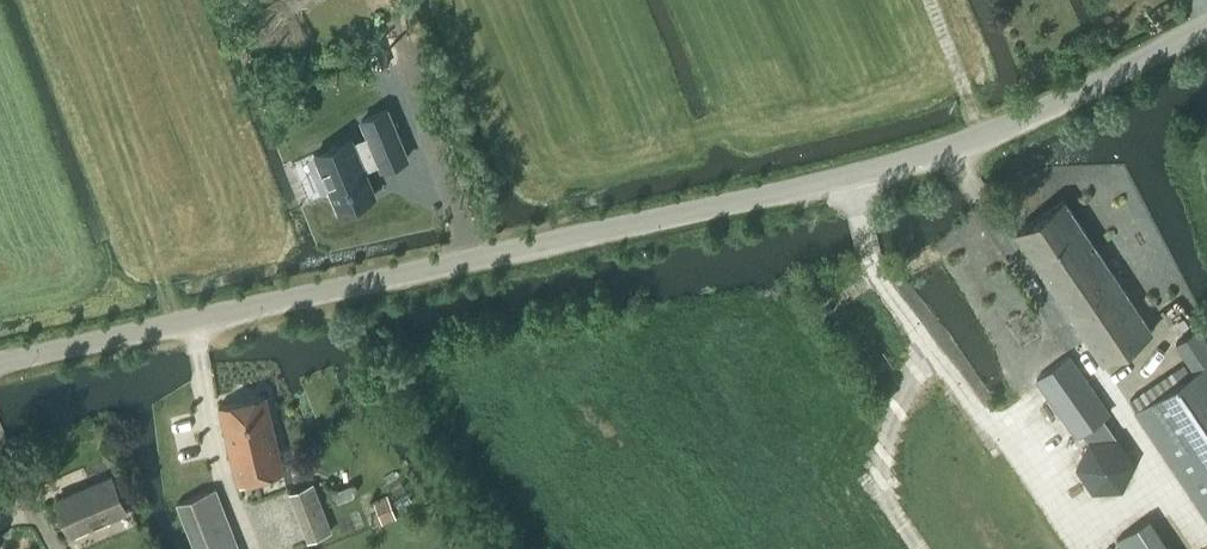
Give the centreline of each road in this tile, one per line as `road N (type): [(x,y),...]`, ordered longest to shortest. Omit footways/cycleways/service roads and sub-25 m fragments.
road 1 (unclassified): [(0,361),(953,150),(1206,23)]
road 2 (track): [(953,150),(1206,541)]

